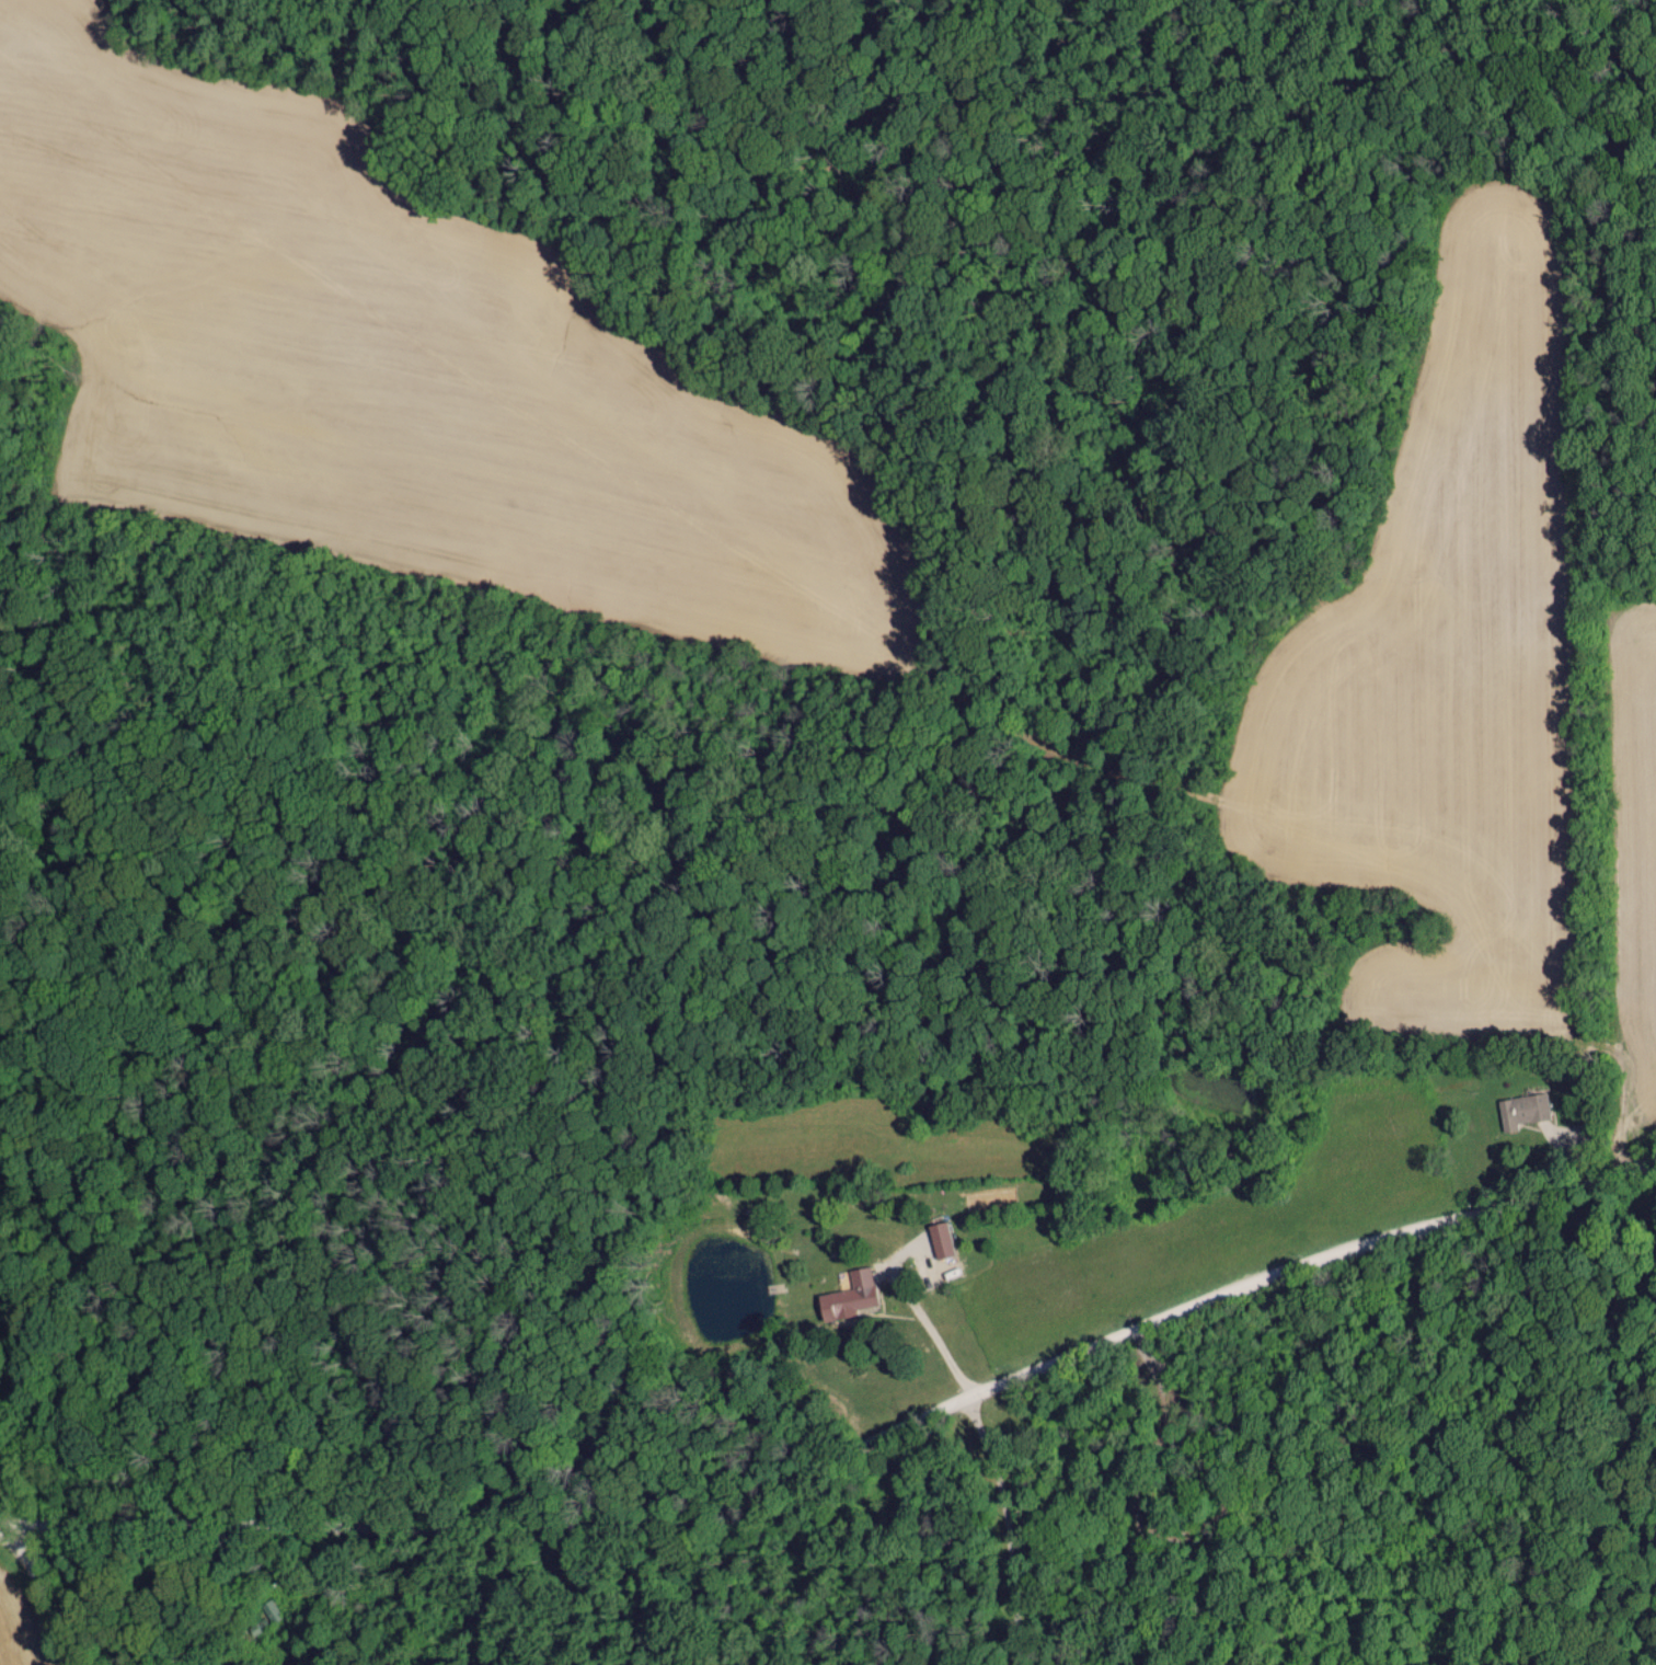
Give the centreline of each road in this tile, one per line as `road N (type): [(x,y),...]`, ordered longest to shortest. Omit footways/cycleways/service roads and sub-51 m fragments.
road 1 (residential): [(1655,1162),(1628,1178),(1143,1332),(690,1548),(0,1530)]
road 2 (residential): [(63,1664),(15,1526)]

